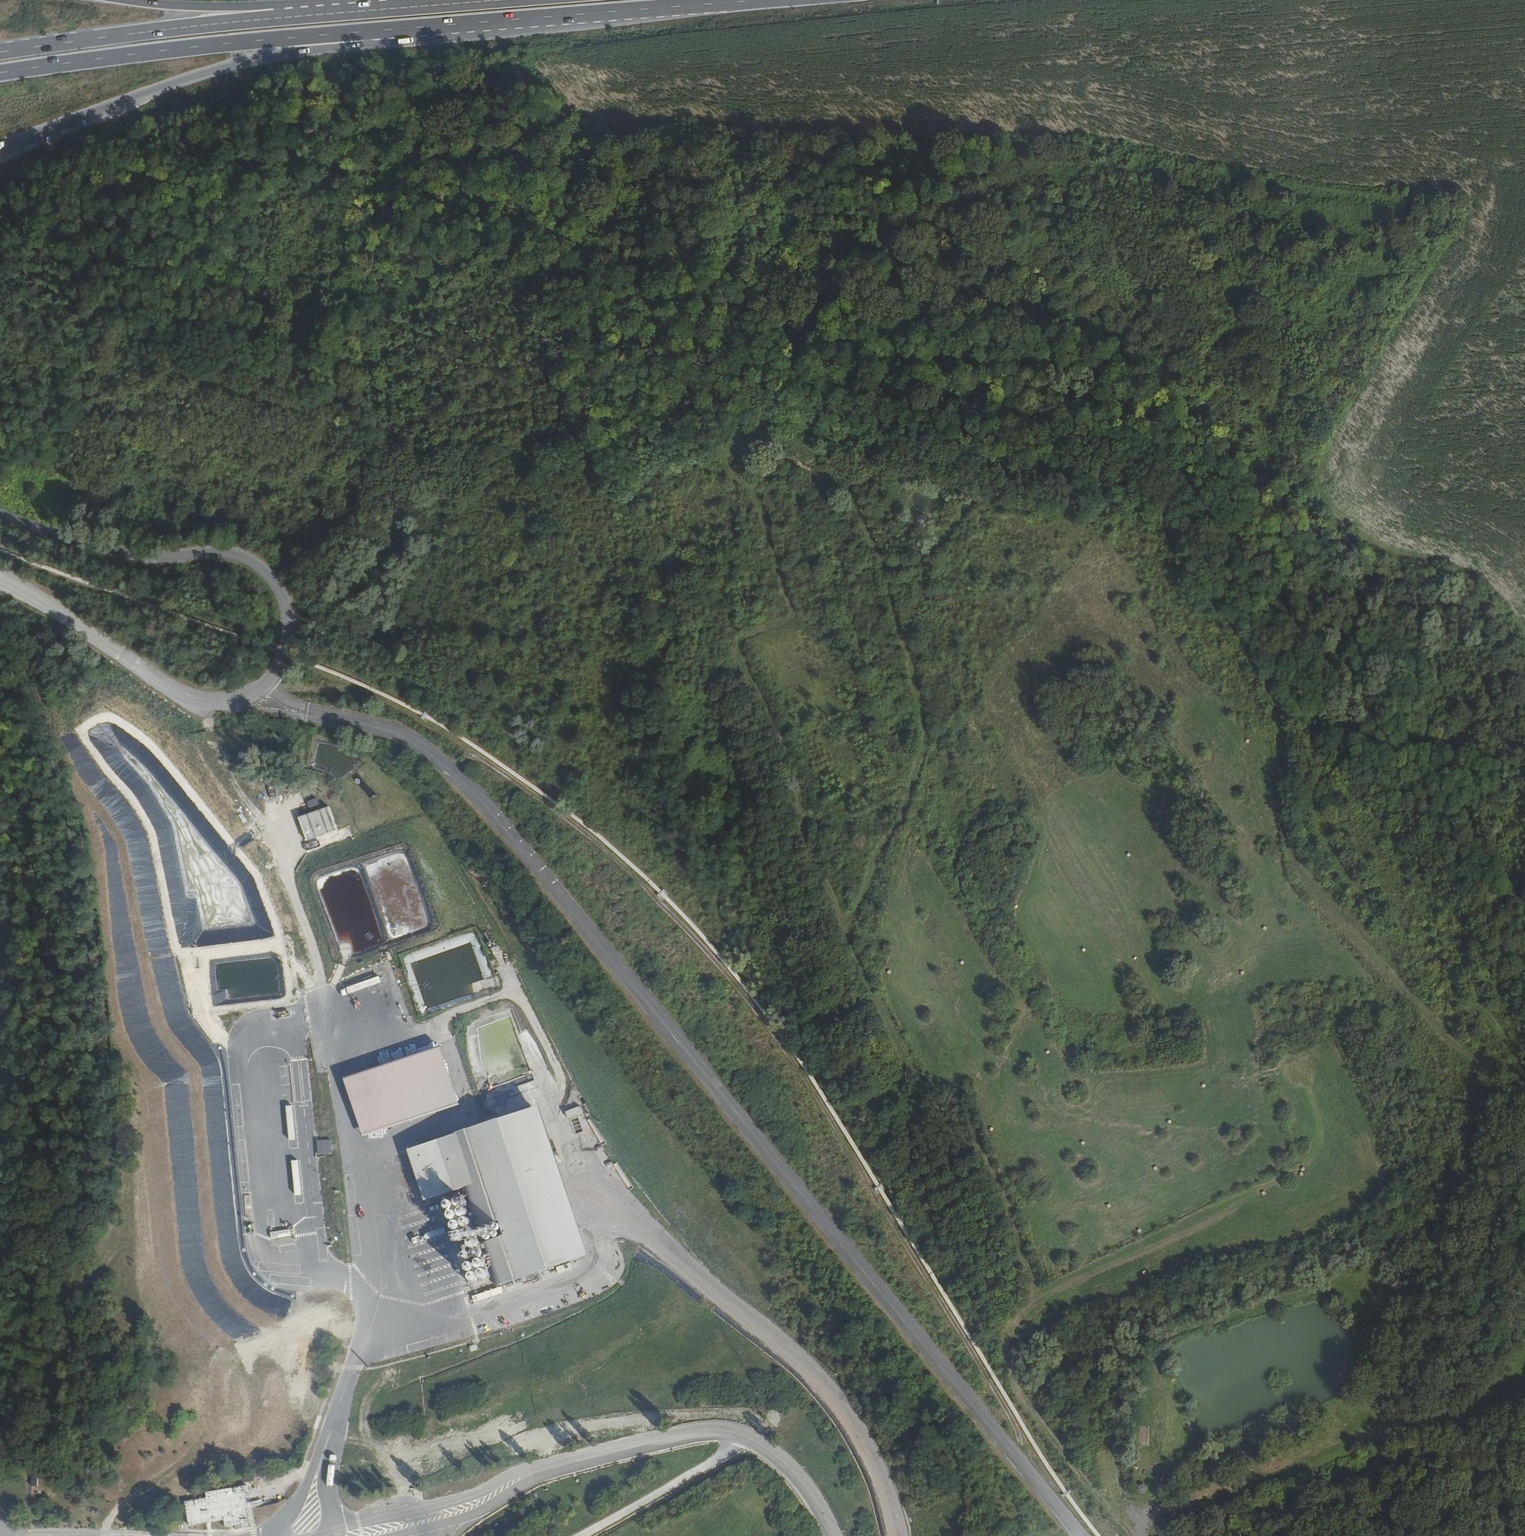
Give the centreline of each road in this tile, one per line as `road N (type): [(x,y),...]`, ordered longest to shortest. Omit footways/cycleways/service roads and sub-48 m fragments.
road 1 (trunk): [(0,149),(232,64),(353,46),(393,29)]
road 2 (trunk): [(0,72),(393,29)]
road 3 (trunk): [(392,9),(0,53)]
road 4 (trunk): [(393,29),(755,0)]
road 5 (trunk): [(321,0),(218,6),(129,0)]

